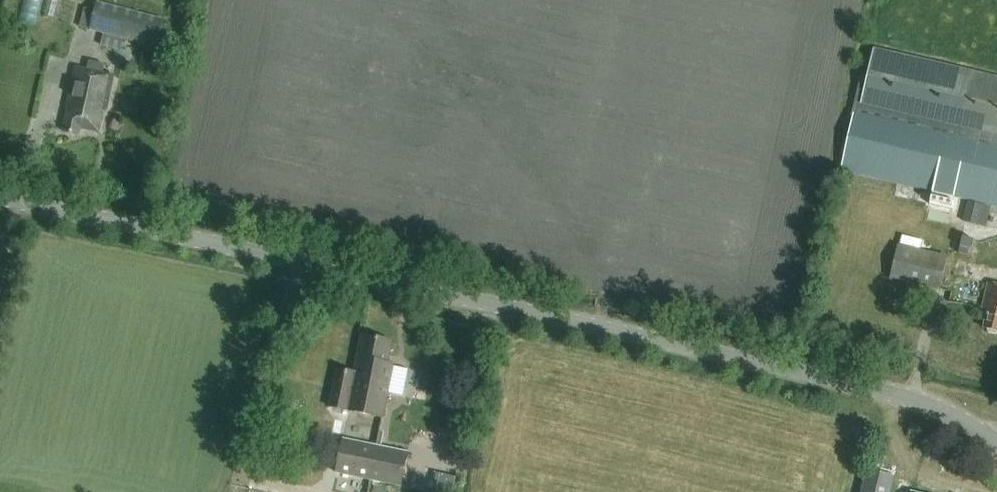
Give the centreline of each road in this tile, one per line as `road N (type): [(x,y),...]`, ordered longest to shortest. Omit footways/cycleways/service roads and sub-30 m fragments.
road 1 (tertiary): [(996,447),(959,416),(887,392),(0,196)]
road 2 (track): [(283,259),(235,491)]

